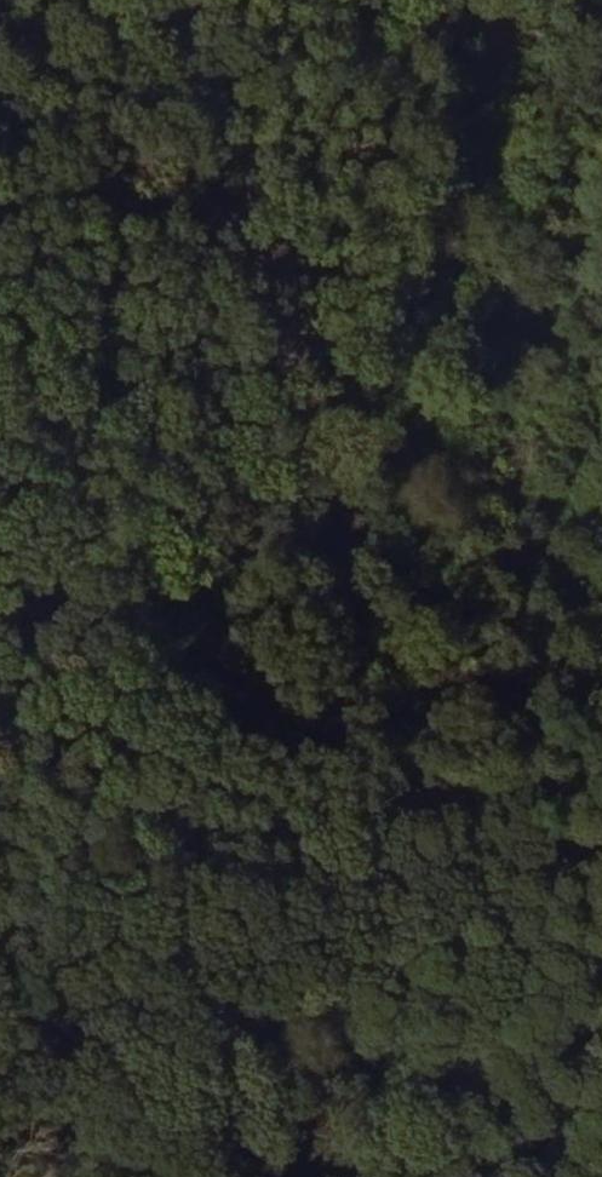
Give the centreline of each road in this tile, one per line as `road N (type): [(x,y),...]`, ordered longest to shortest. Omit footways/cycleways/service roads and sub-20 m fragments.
road 1 (track): [(274,814),(513,788),(601,758)]
road 2 (track): [(274,814),(148,828),(0,878)]

